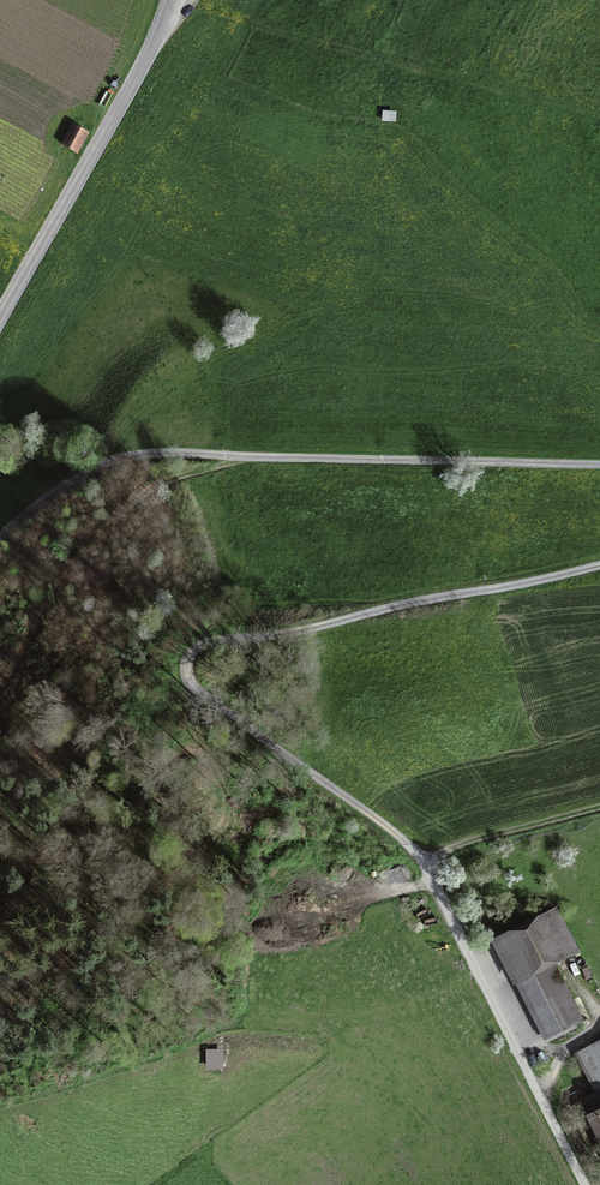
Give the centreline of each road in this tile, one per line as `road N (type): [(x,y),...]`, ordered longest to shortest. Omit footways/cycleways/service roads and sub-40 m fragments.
road 1 (track): [(599,567),(420,602),(306,635),(216,639),(197,648),(188,667),(192,687),(417,853)]
road 2 (track): [(0,534),(76,478),(153,452),(599,464)]
road 3 (unclassified): [(0,316),(159,37),(172,0)]
road 4 (track): [(421,862),(599,808)]

